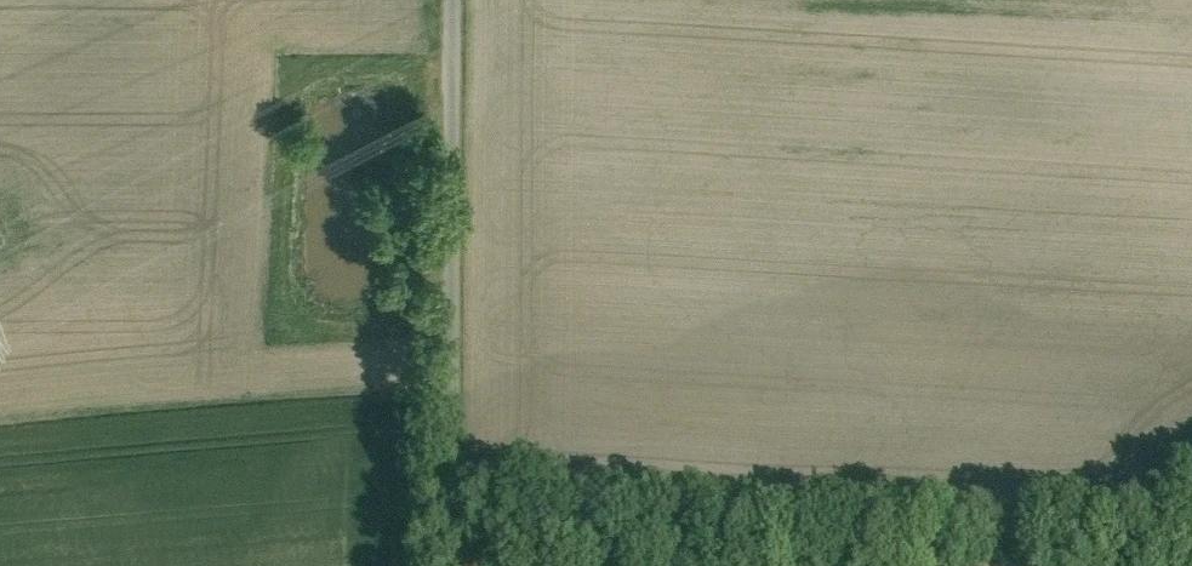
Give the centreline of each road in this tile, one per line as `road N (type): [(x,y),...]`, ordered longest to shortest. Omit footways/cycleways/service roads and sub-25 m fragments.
road 1 (unclassified): [(456,0),(459,565)]

